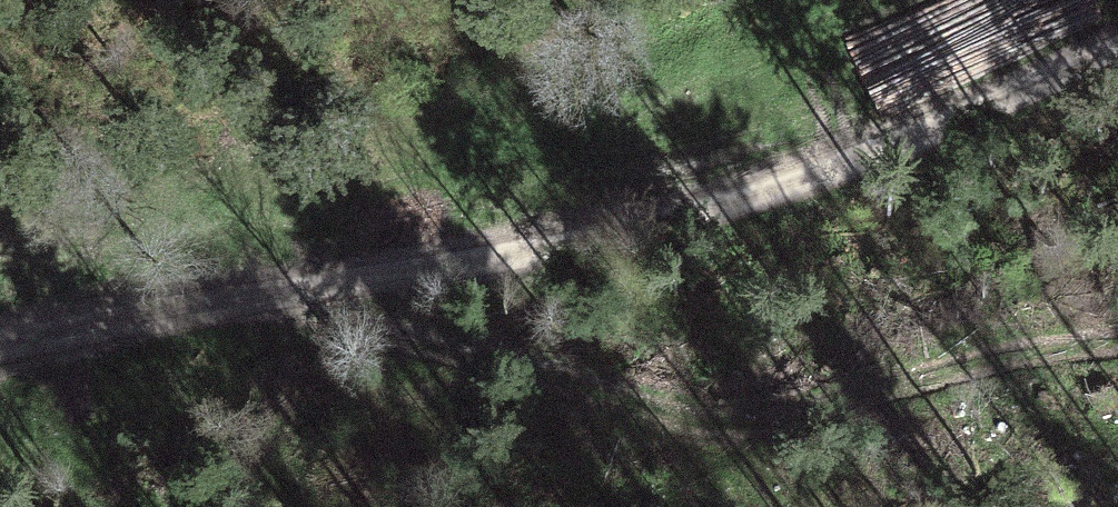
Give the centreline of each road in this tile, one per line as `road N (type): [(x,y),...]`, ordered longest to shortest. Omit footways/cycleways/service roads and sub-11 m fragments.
road 1 (track): [(0,349),(660,225),(860,155),(1117,44)]
road 2 (track): [(296,288),(683,408),(735,416),(792,414),(1029,350),(1117,336)]

